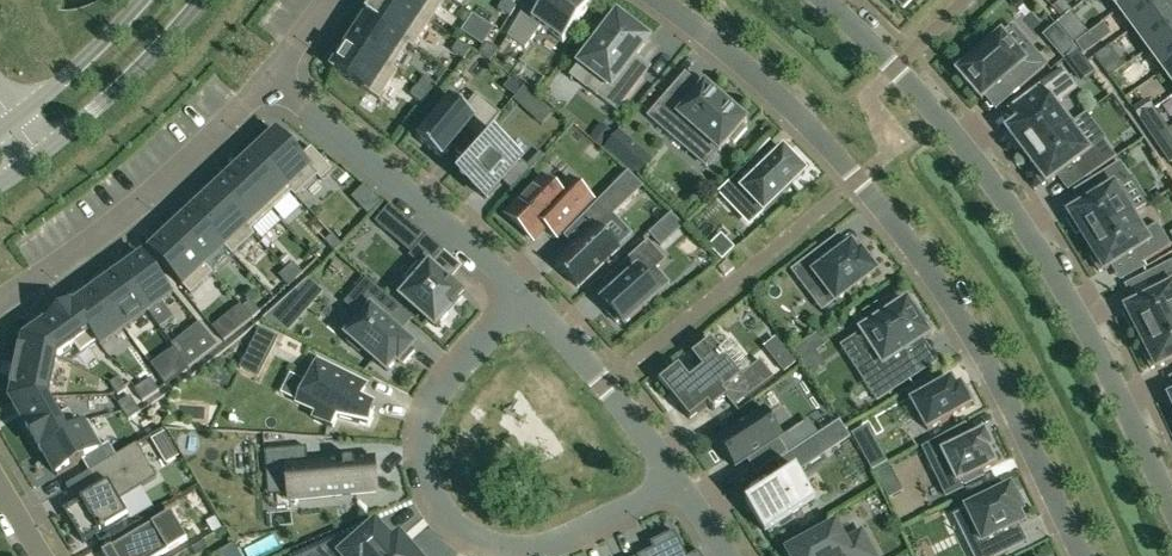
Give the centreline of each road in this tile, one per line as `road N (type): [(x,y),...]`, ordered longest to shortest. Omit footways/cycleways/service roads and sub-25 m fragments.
road 1 (residential): [(661,0),(759,77),(913,245),(1025,434),(1083,555)]
road 2 (residential): [(1171,510),(1084,324),(1036,247),(960,144),(826,0)]
road 3 (residential): [(677,481),(556,539),(517,545),(474,538),(440,509),(429,476),(432,422),(451,384),(524,297)]
road 4 (residential): [(271,75),(82,250),(0,300)]
road 5 (residential): [(271,75),(524,297)]
road 6 (residential): [(524,297),(605,384),(677,481)]
road 7 (tertiary): [(40,155),(113,95),(199,0)]
road 8 (tertiary): [(142,0),(14,119)]

